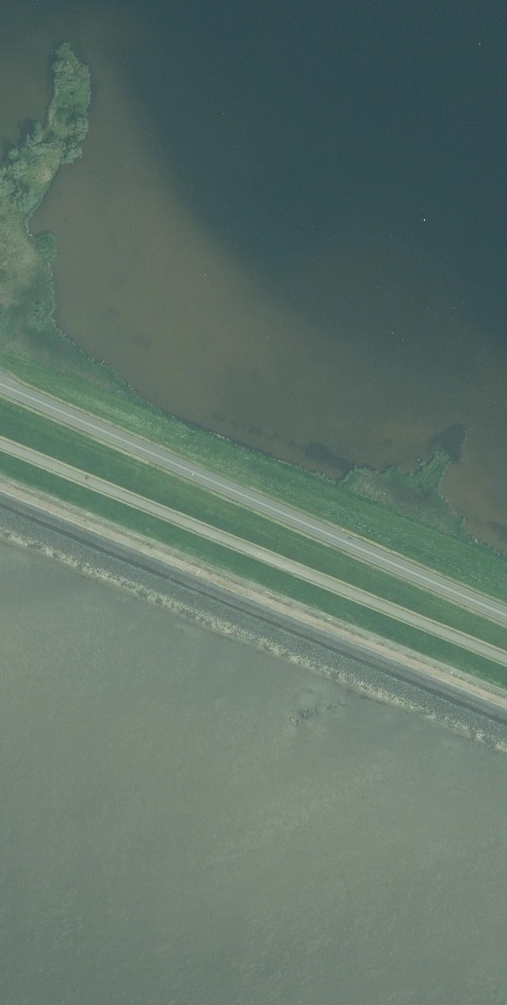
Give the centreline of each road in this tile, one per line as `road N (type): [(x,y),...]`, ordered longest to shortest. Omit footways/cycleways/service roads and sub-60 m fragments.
road 1 (trunk): [(506,615),(0,381)]
road 2 (unclassified): [(506,659),(0,438)]

